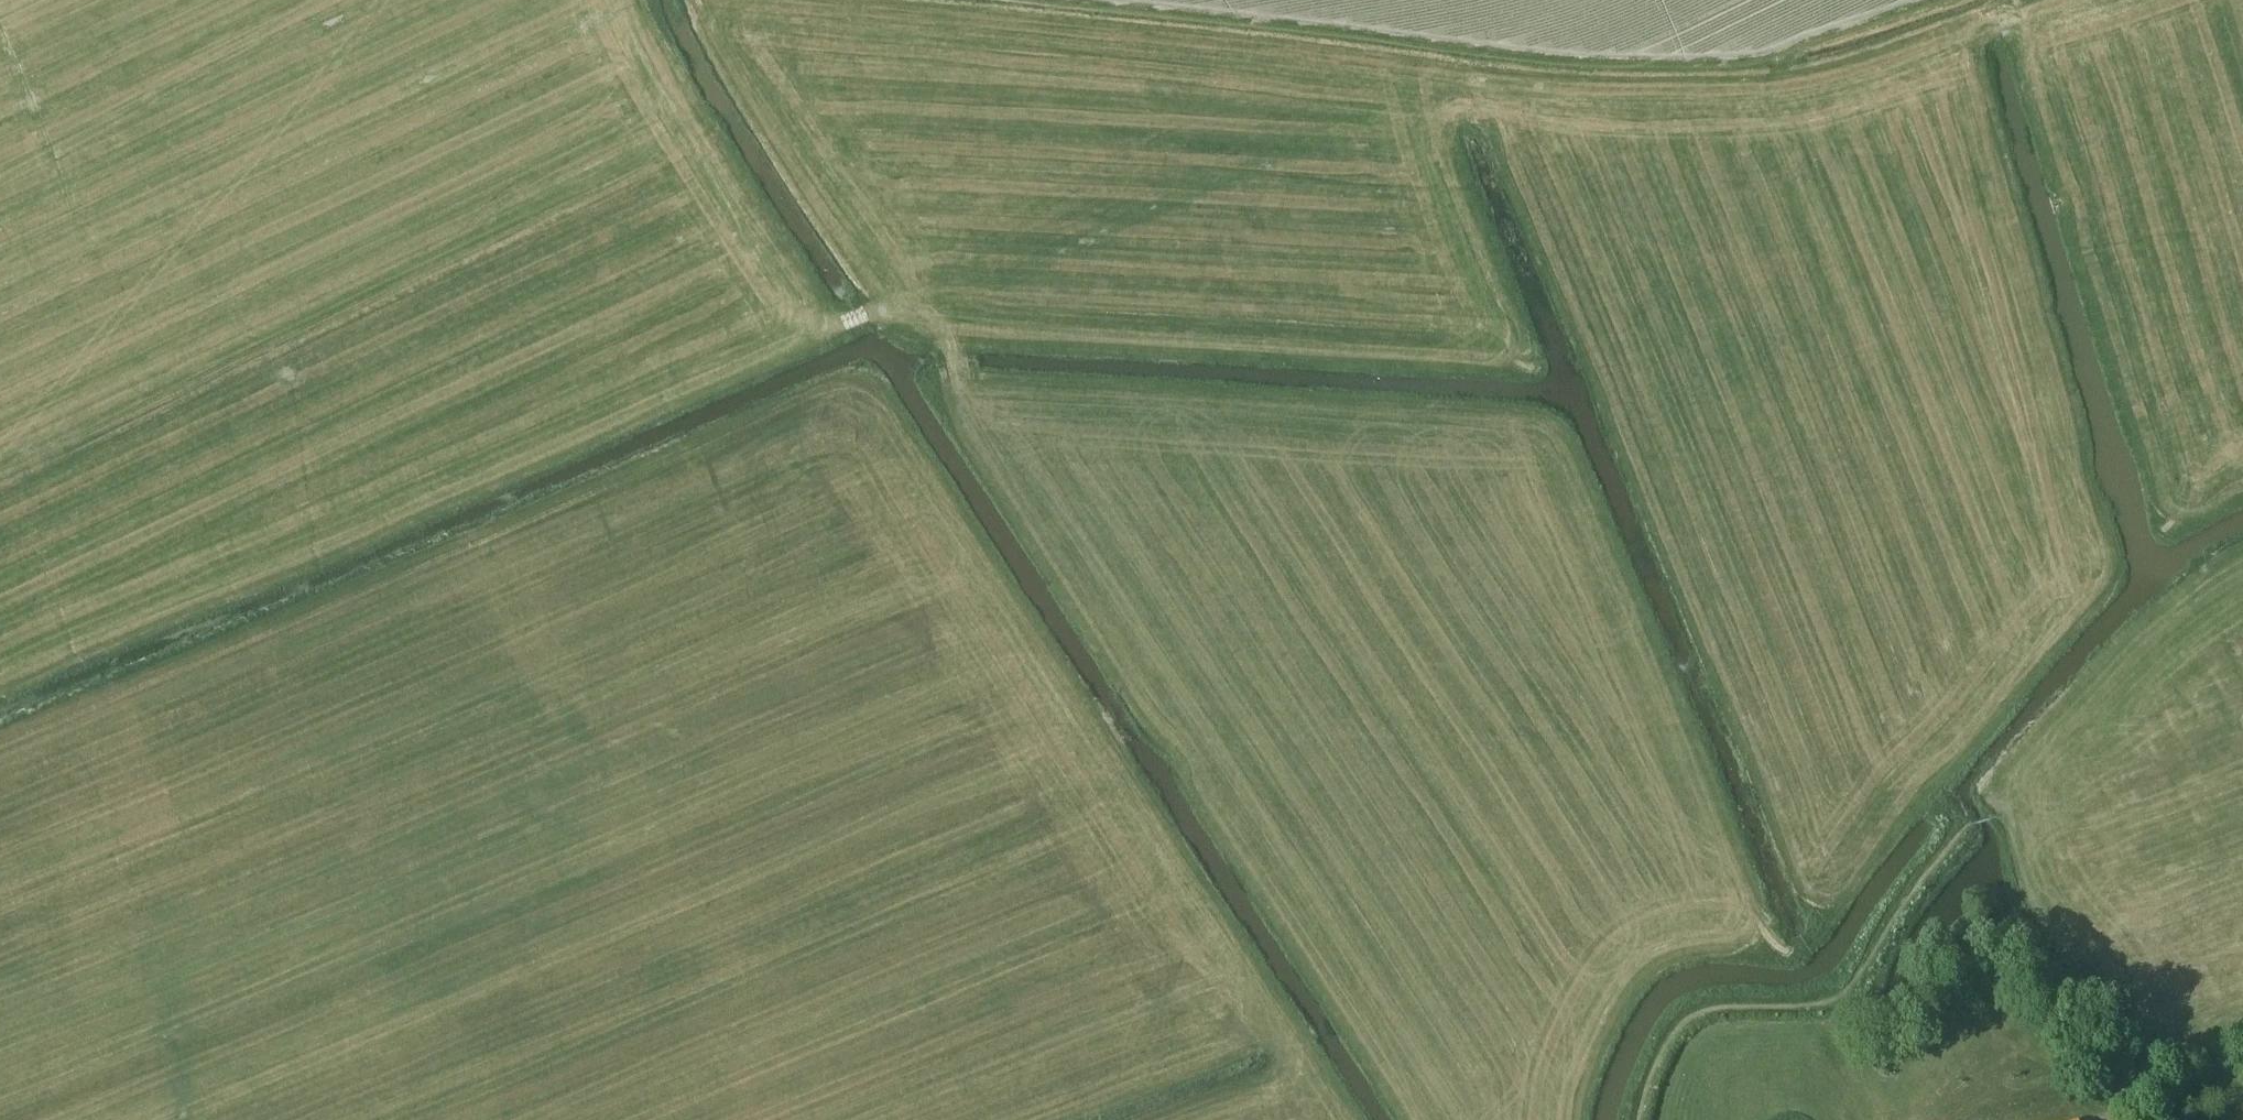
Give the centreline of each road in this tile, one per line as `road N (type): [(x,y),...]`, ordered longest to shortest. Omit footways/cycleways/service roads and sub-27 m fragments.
road 1 (track): [(1640,1119),(1658,1059),(1690,1017),(1731,1006),(1814,1006),(1841,995),(1902,904),(1972,821)]

